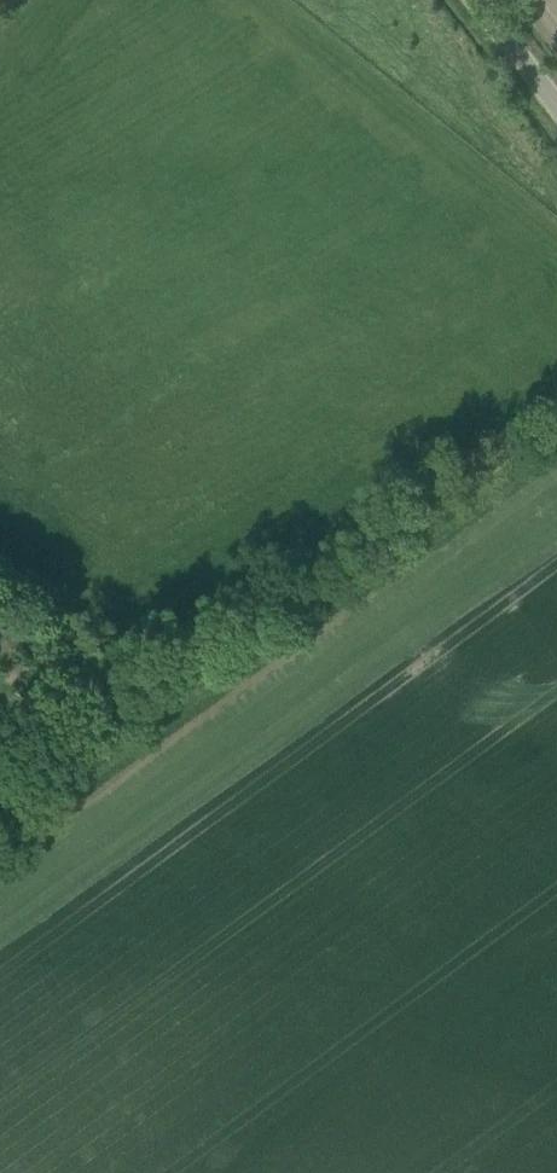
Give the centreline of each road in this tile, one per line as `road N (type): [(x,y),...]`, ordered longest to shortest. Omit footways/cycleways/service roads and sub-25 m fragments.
road 1 (unclassified): [(556,106),(476,0)]

